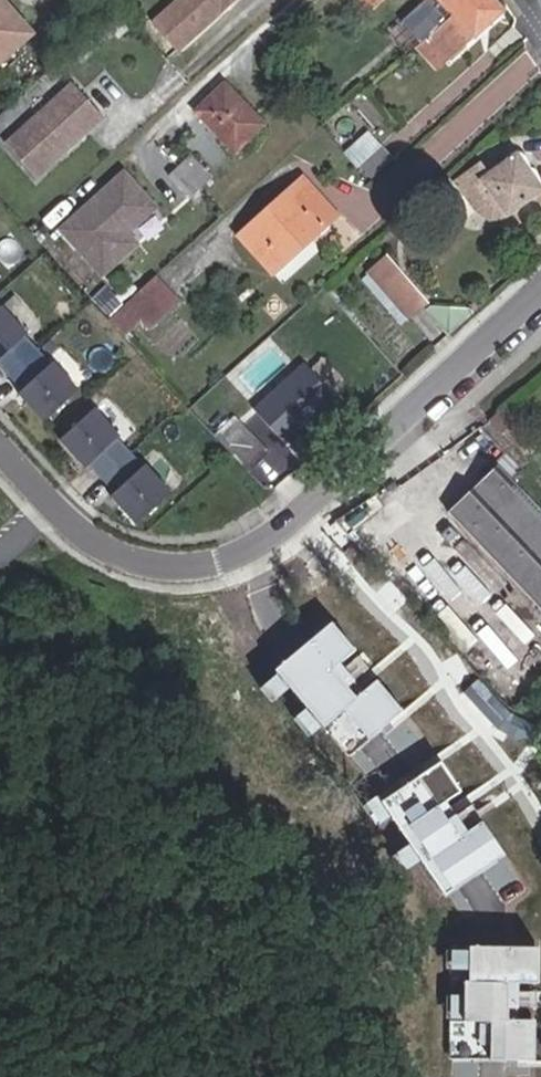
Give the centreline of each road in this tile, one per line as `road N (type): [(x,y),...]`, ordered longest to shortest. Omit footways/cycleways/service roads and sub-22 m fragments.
road 1 (residential): [(540,292),(253,554),(190,571),(121,561),(76,528),(0,449)]

